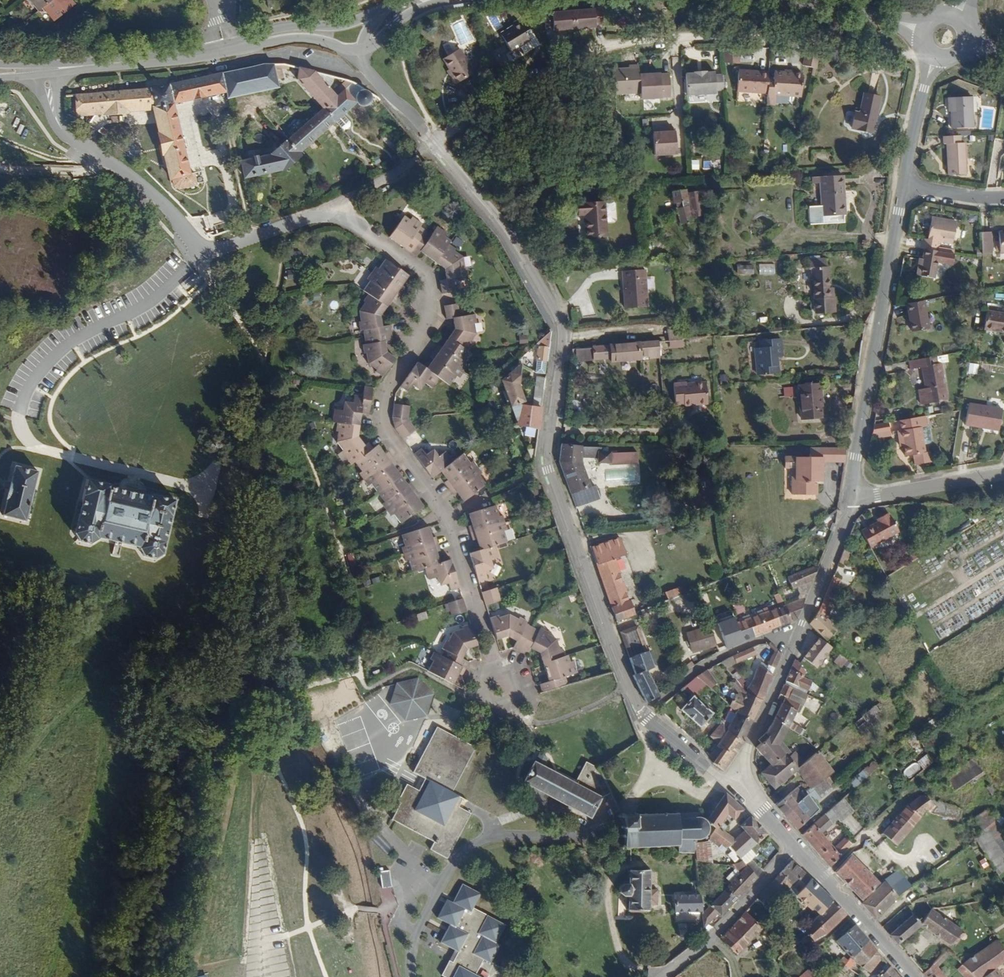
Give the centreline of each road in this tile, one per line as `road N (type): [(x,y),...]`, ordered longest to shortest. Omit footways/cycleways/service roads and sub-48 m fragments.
road 1 (residential): [(496,689),(445,515),(385,428),(386,396),(431,311),(430,280),(334,217),(204,247),(151,192),(62,129),(47,69)]
road 2 (unclassified): [(362,50),(369,73),(496,218),(557,317),(551,469),(607,628),(644,715),(730,784)]
road 3 (unclassified): [(904,185),(851,496)]
road 4 (unclassified): [(730,784),(851,496)]
road 5 (unclassified): [(666,976),(713,939),(794,848)]
road 6 (secondary): [(225,51),(47,69)]
road 7 (unclassified): [(914,976),(794,848)]
road 8 (residential): [(1003,472),(851,496)]
road 9 (secondary): [(383,8),(346,24),(280,28),(241,47)]
road 10 (secondary): [(241,47),(302,37),(362,50)]

